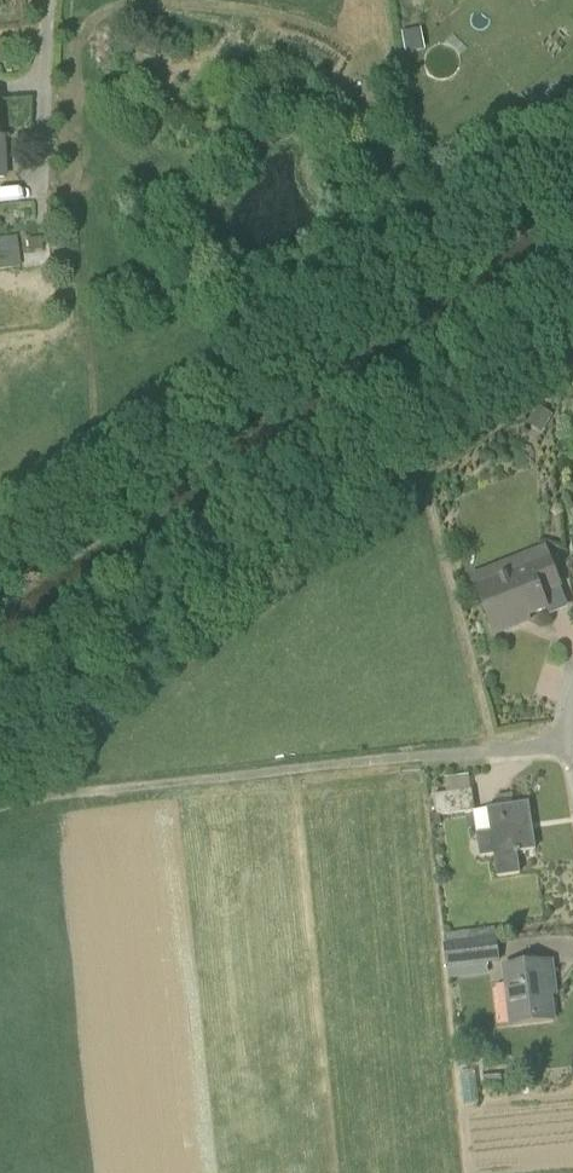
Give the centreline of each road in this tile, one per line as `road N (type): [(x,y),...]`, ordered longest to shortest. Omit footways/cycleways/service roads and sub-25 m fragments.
road 1 (track): [(0,812),(572,733)]

